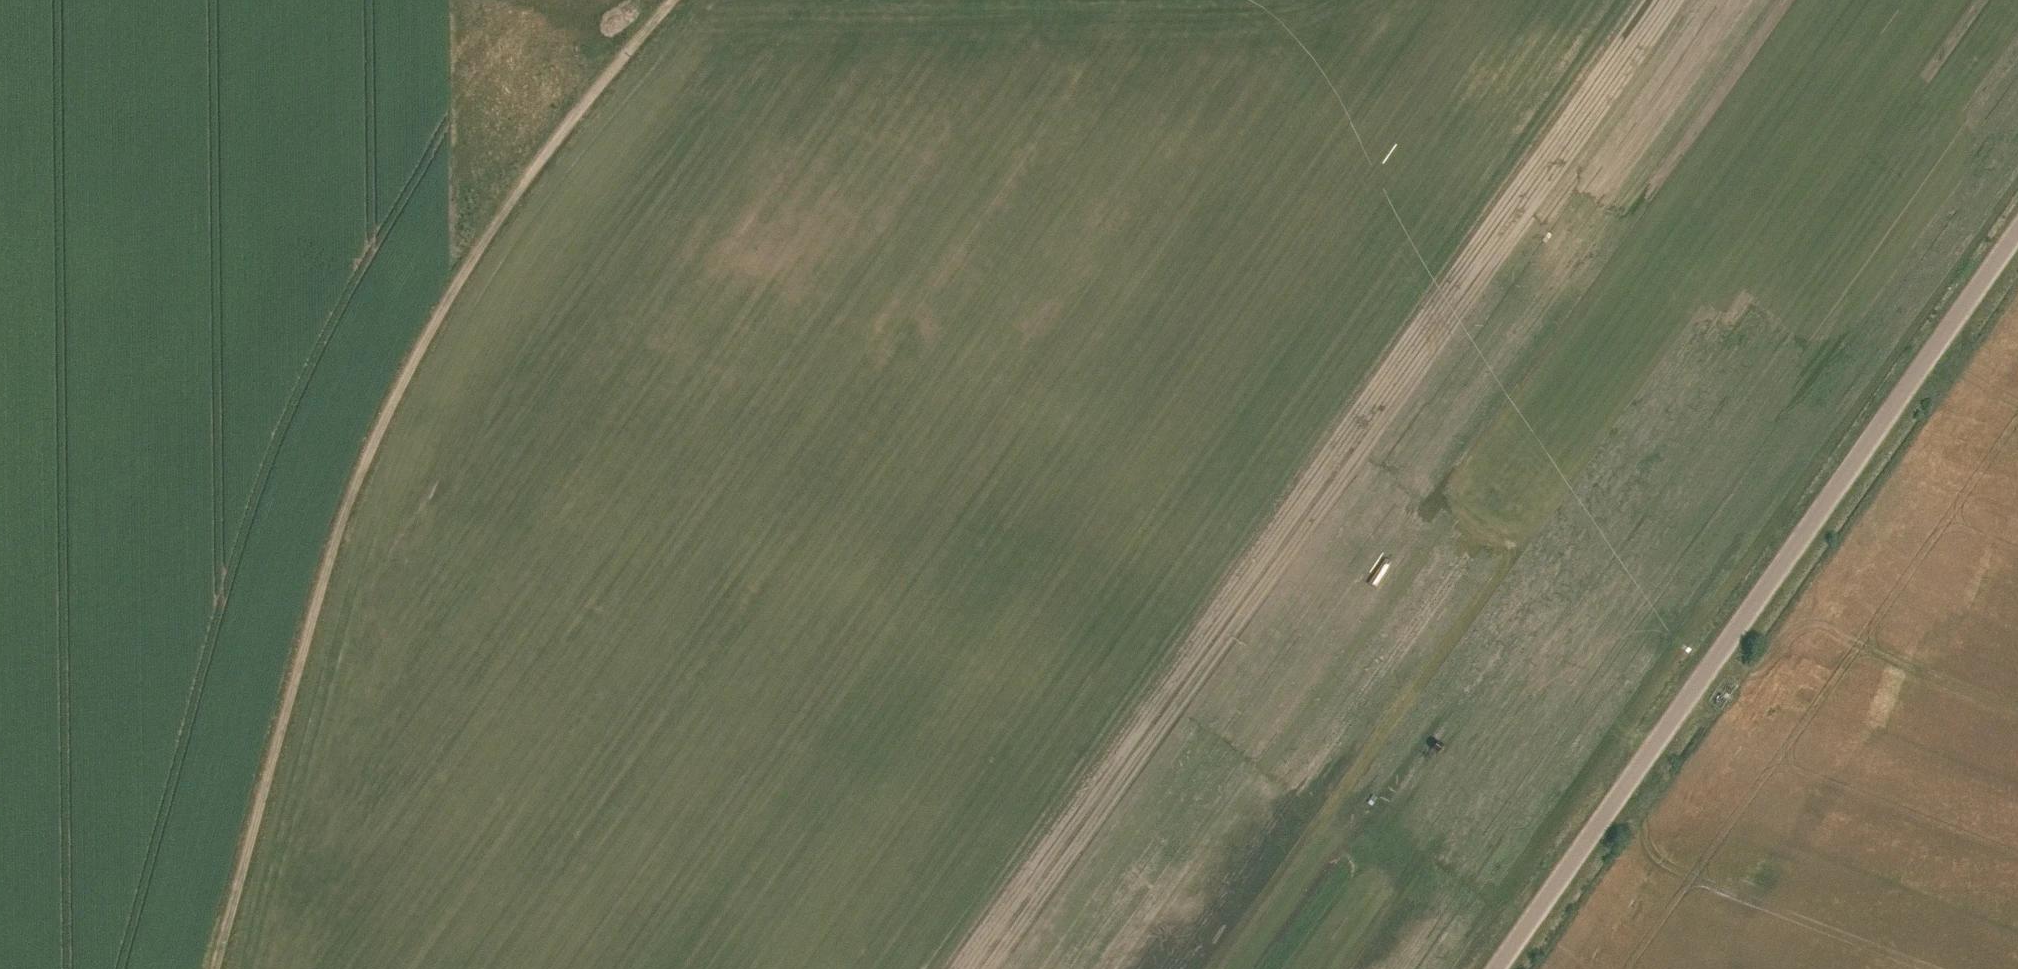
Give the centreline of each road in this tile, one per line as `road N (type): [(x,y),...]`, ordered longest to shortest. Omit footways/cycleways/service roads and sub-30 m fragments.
road 1 (track): [(212,968),(343,514),(421,339),(540,151),(665,0)]
road 2 (tertiary): [(2017,229),(1494,968)]

